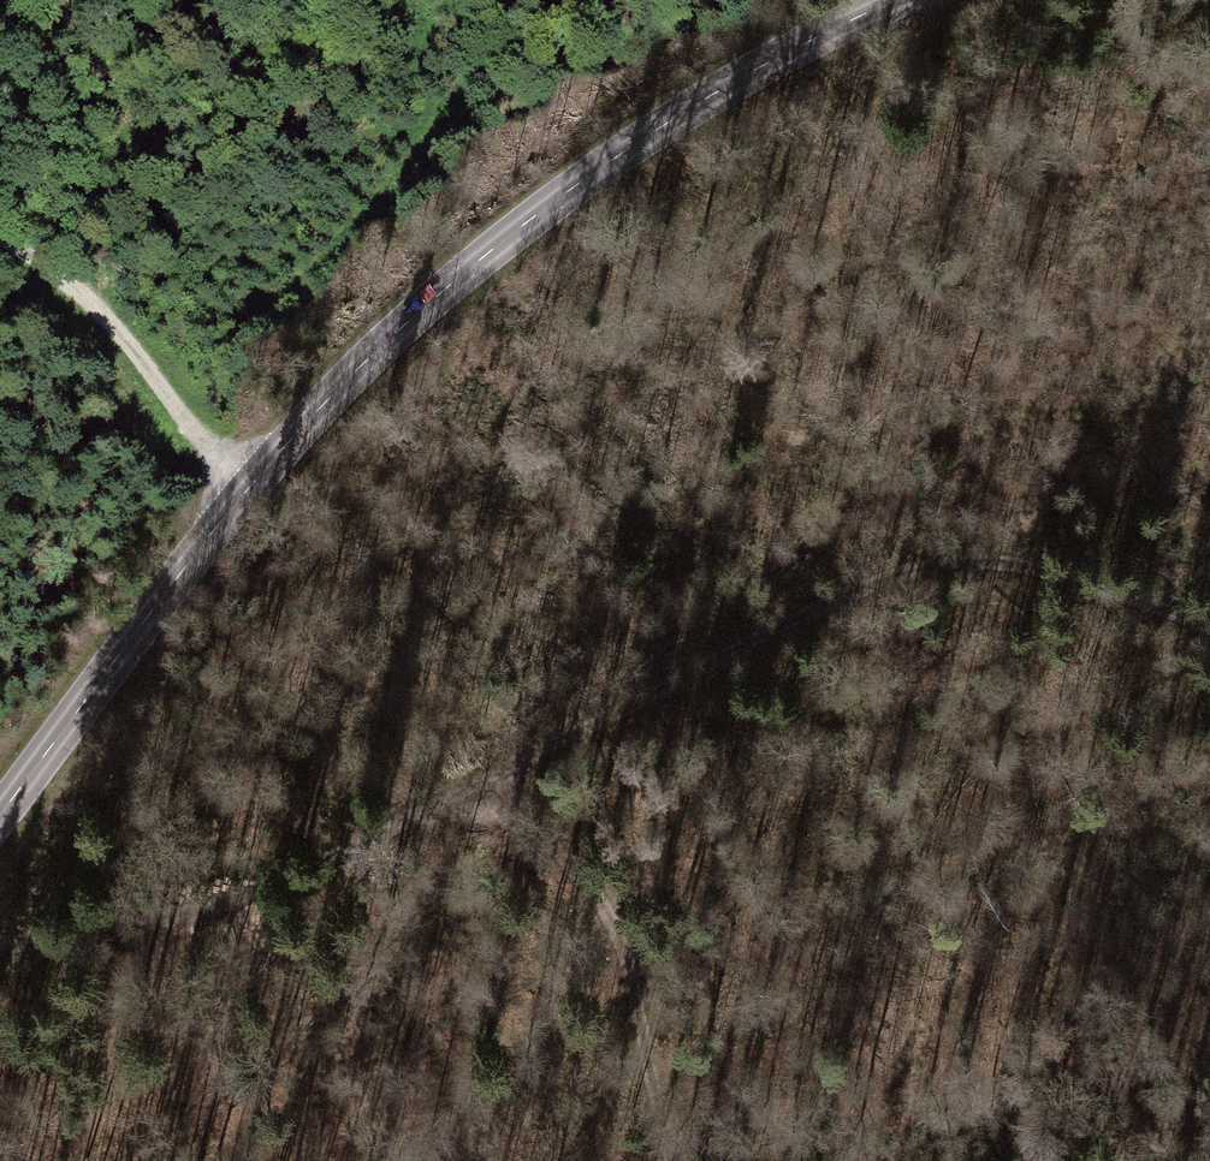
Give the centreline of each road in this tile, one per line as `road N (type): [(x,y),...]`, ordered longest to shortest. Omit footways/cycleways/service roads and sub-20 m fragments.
road 1 (track): [(1209,623),(1037,569),(985,560),(908,571),(835,599),(256,893),(0,951)]
road 2 (secondary): [(895,0),(656,130),(536,215),(396,332),(244,493),(0,815)]
road 3 (track): [(447,801),(533,835),(607,905),(672,1160)]
road 4 (track): [(244,493),(85,288),(0,240)]

